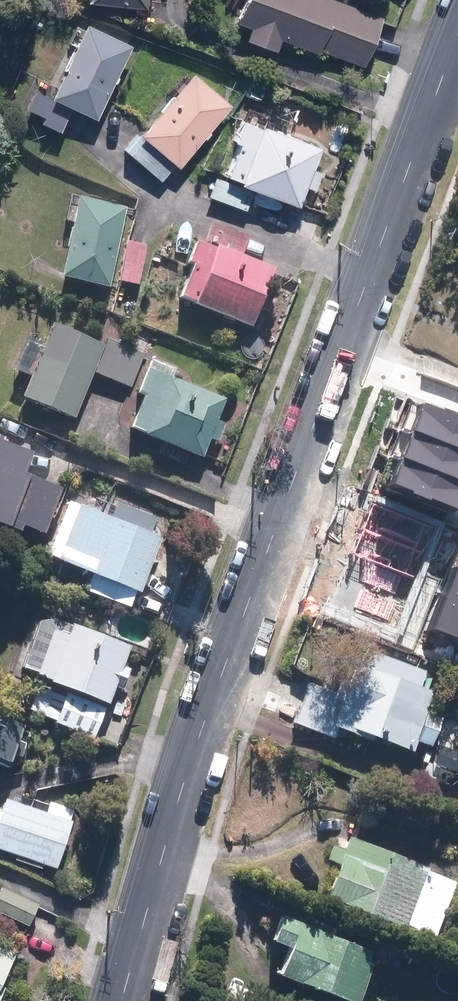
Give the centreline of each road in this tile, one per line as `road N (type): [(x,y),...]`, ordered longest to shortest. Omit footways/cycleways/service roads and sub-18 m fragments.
road 1 (residential): [(121,1000),(268,546),(457,38)]

